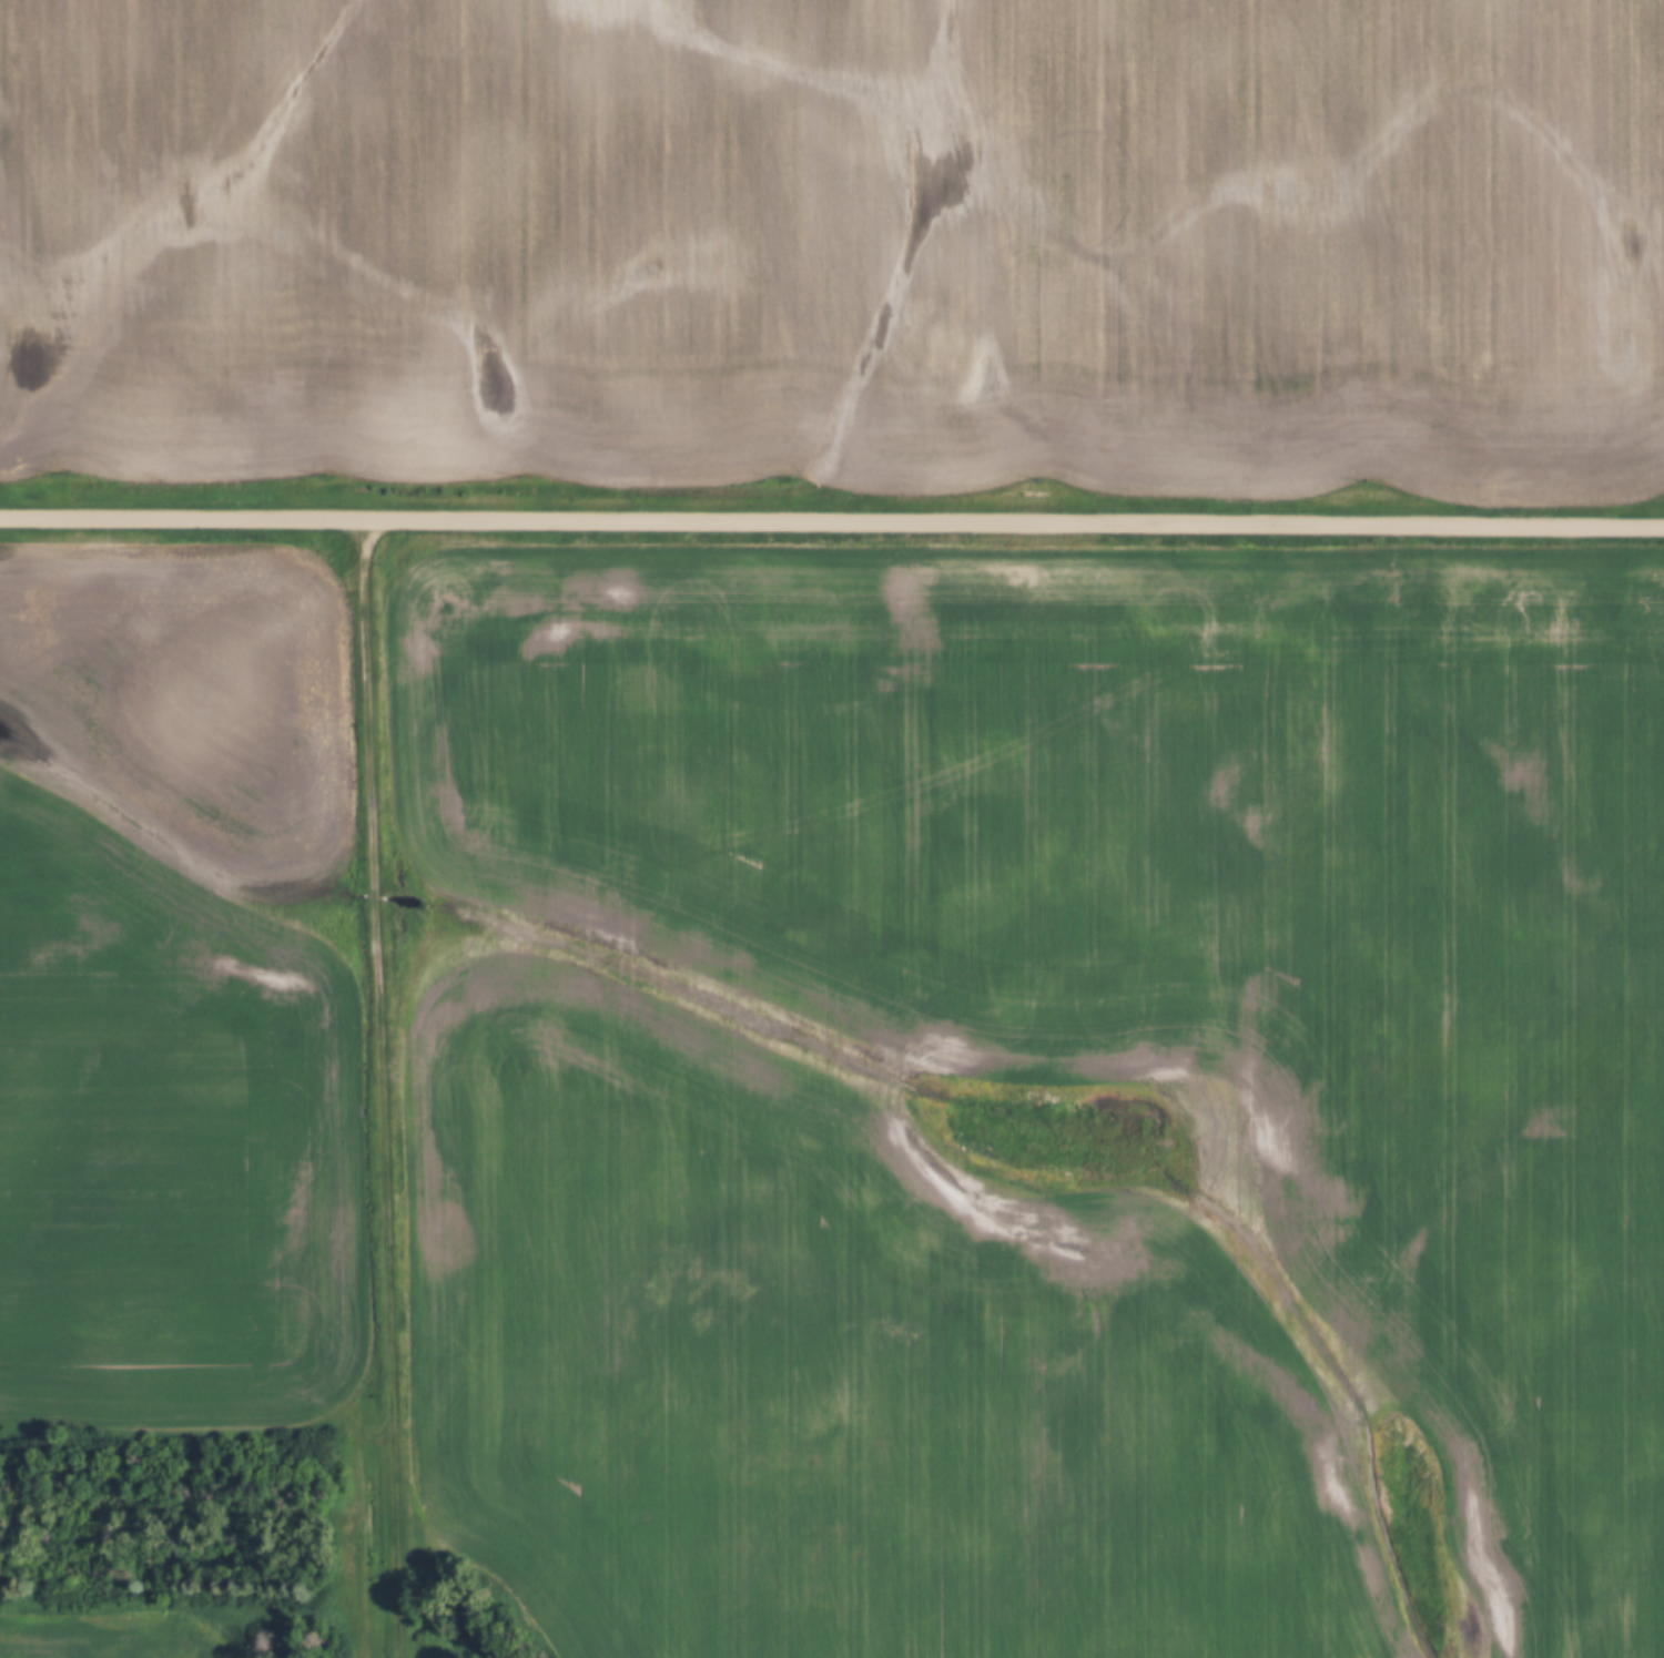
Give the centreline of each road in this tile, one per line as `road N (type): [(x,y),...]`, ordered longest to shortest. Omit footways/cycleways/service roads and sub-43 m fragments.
road 1 (residential): [(1663,527),(0,519)]
road 2 (track): [(384,520),(366,572),(395,1657)]

